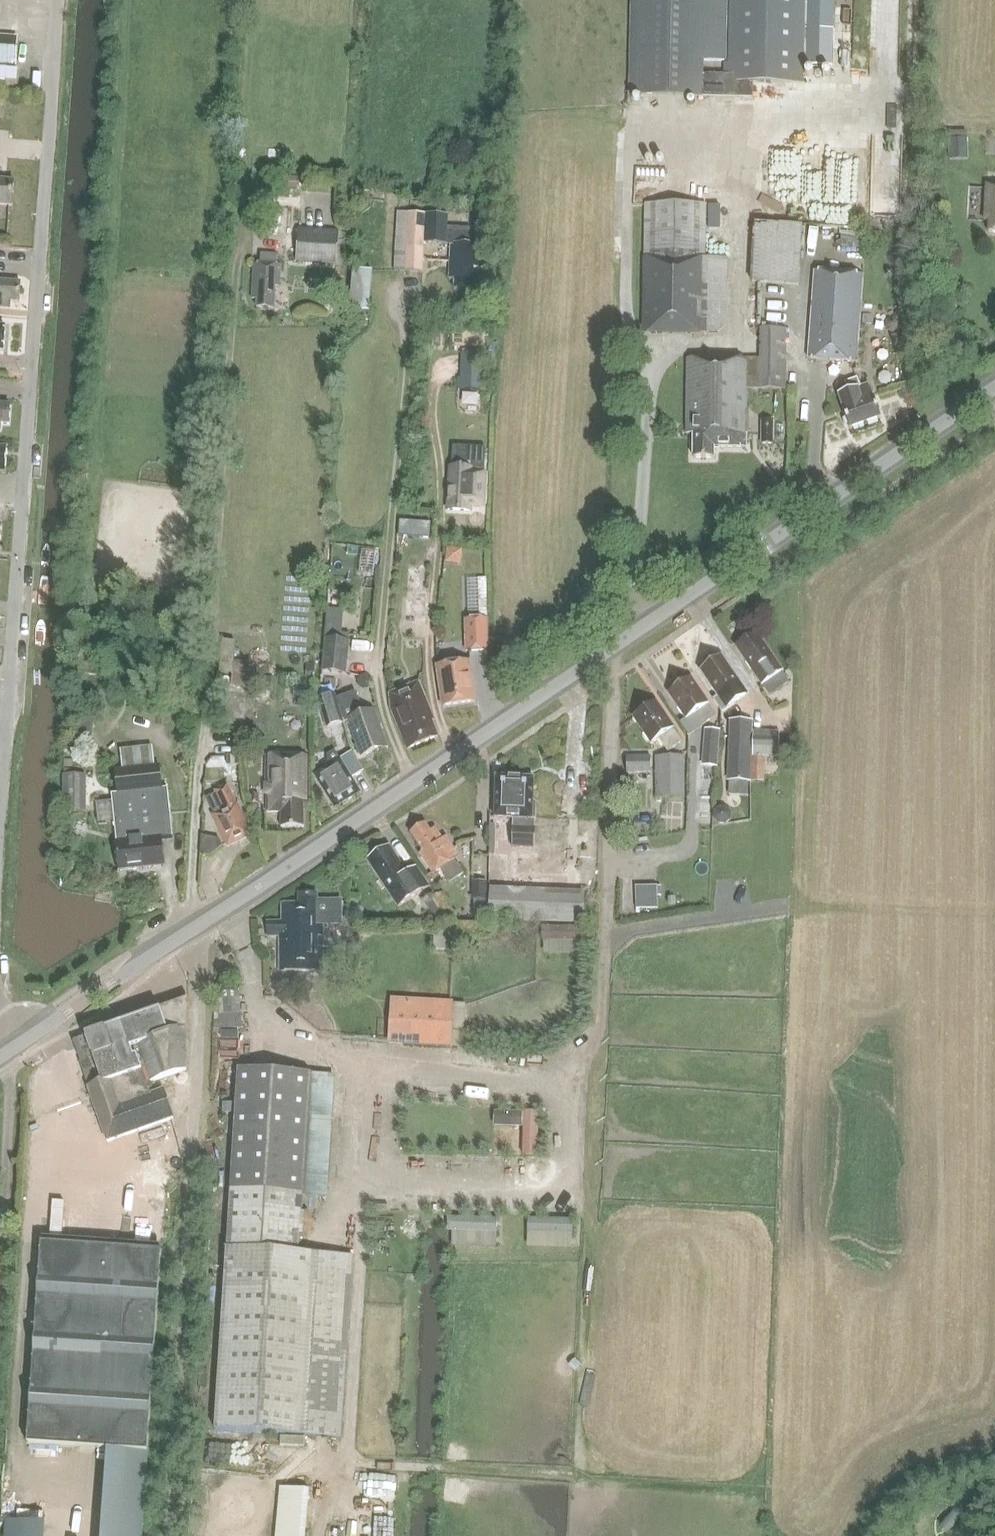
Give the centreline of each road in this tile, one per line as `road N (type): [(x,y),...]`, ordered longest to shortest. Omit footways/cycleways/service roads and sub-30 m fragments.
road 1 (tertiary): [(18,1043),(190,935),(994,387)]
road 2 (unclassified): [(0,795),(58,0)]

